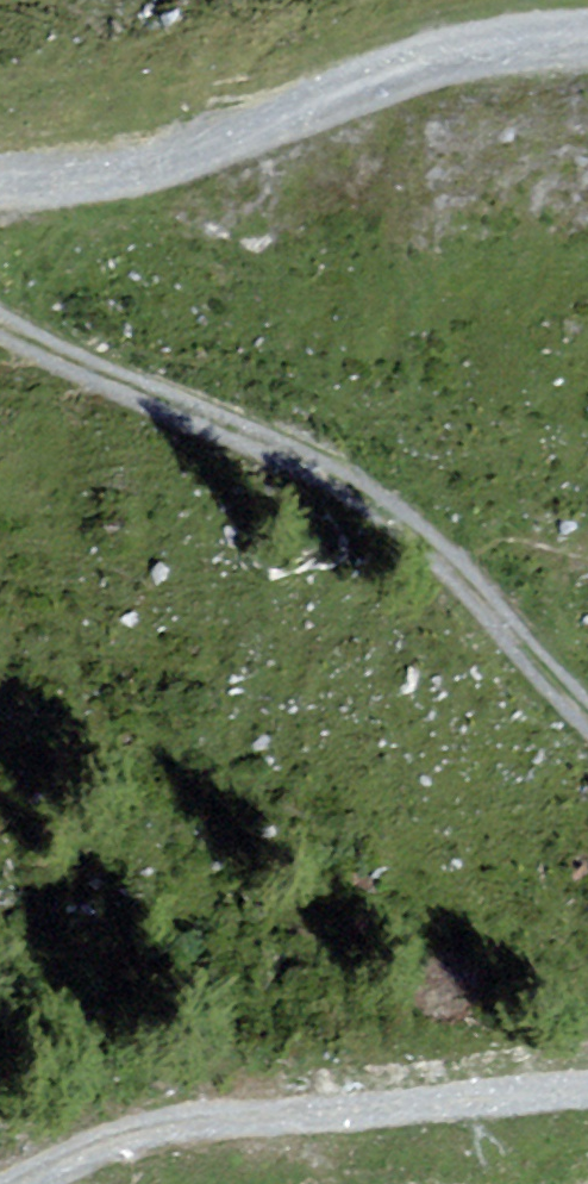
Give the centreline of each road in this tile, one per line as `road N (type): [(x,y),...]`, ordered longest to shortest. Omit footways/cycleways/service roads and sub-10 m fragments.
road 1 (track): [(0,334),(168,407),(412,536),(587,722)]
road 2 (track): [(0,191),(107,175),(475,50),(587,46)]
road 3 (track): [(587,1096),(135,1140),(20,1183)]

